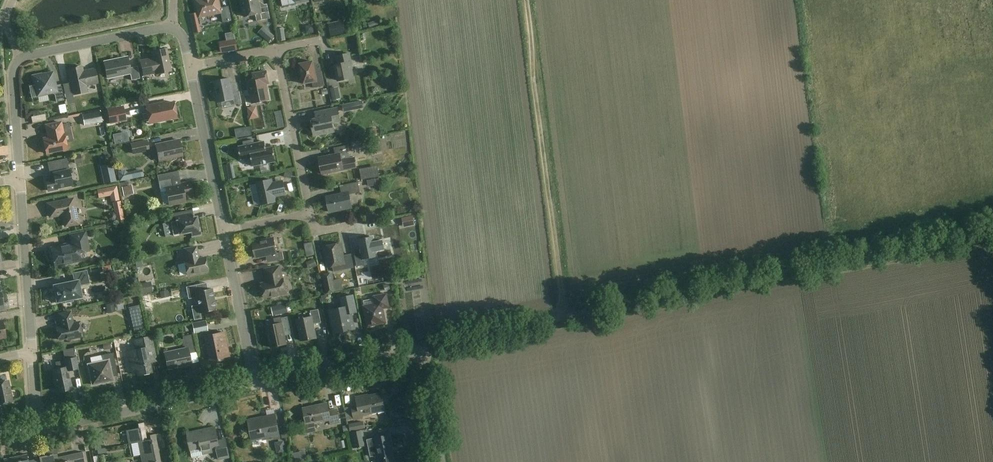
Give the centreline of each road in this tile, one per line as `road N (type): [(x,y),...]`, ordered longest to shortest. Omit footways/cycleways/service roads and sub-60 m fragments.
road 1 (unclassified): [(423,348),(804,268)]
road 2 (track): [(565,316),(528,0)]
road 3 (unclassified): [(37,431),(255,383)]
road 4 (residential): [(33,352),(19,178)]
road 5 (unclassified): [(255,383),(423,348)]
road 6 (residential): [(224,232),(191,68)]
road 7 (residential): [(310,214),(278,50)]
road 8 (residential): [(255,383),(224,232)]
road 9 (residential): [(172,28),(21,59)]
road 10 (residential): [(19,178),(12,76),(21,59)]

